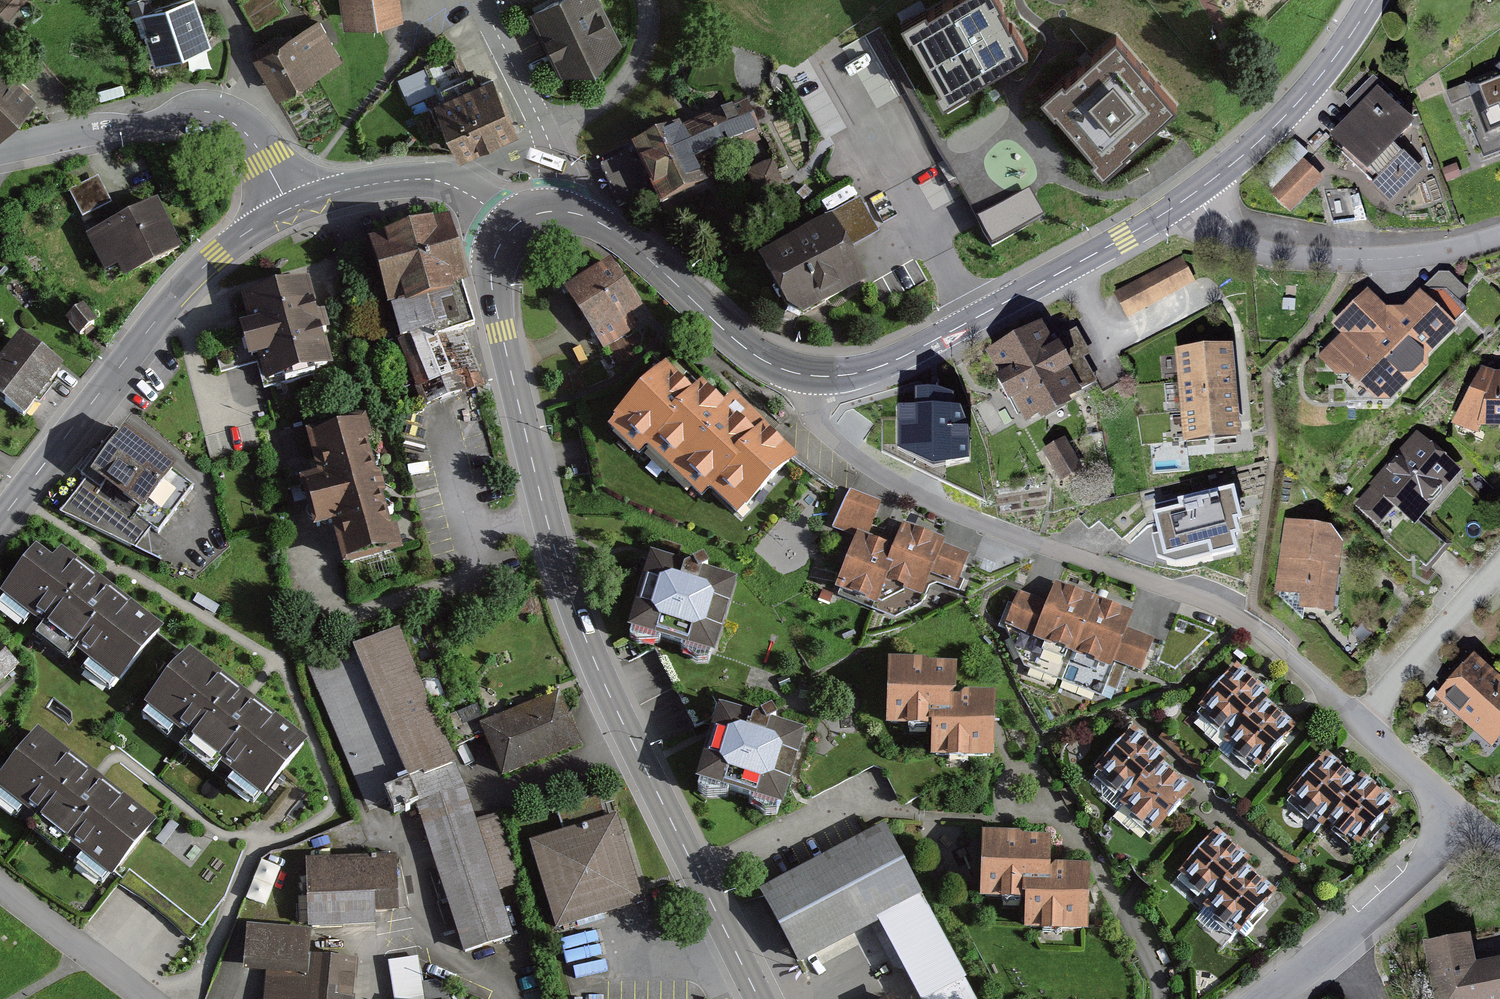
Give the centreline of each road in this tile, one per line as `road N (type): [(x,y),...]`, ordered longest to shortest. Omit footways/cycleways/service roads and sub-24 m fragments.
road 1 (secondary): [(759,998),(570,601),(493,296),(493,260),(512,228)]
road 2 (residential): [(796,373),(816,427),(877,473),(1002,536),(1211,603),(1362,726)]
road 3 (secondary): [(796,373),(838,376),(911,352),(1196,192)]
road 4 (residential): [(291,209),(193,277),(0,521)]
road 5 (residential): [(1196,192),(1235,240),(1310,260),(1422,255),(1499,235)]
road 6 (secondary): [(560,211),(623,237),(753,354),(796,373)]
road 7 (secondary): [(1196,192),(1287,114),(1372,0)]
road 8 (residential): [(246,133),(198,112),(4,151)]
road 9 (residential): [(1162,998),(1092,859),(1031,794)]
road 10 (residential): [(512,228),(436,180),(356,187),(291,209)]
road 11 (residential): [(1362,726),(1499,571)]
road 12 (residential): [(545,132),(591,113),(633,77),(646,25),(642,0)]
road 13 (residential): [(1473,825),(1338,942)]
road 14 (residential): [(0,890),(137,998)]
road 15 (residential): [(545,132),(474,0)]
road 16 (residential): [(1362,726),(1473,825)]
road 17 (residential): [(246,133),(245,80),(223,0)]

